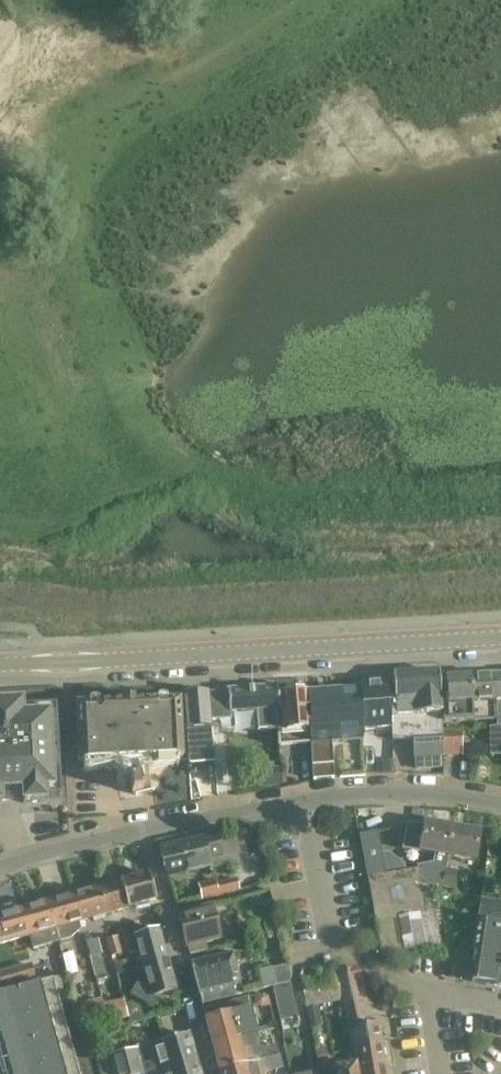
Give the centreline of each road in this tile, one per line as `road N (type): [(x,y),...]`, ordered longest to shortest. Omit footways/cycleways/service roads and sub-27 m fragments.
road 1 (tertiary): [(0,666),(500,639)]
road 2 (track): [(299,0),(241,43),(67,126),(56,162),(0,197)]
road 3 (residential): [(213,1073),(142,832)]
road 4 (residential): [(307,801),(329,935),(425,992)]
road 5 (residential): [(500,806),(370,793),(307,801)]
road 6 (residential): [(307,801),(142,832)]
road 7 (residential): [(142,832),(0,873)]

